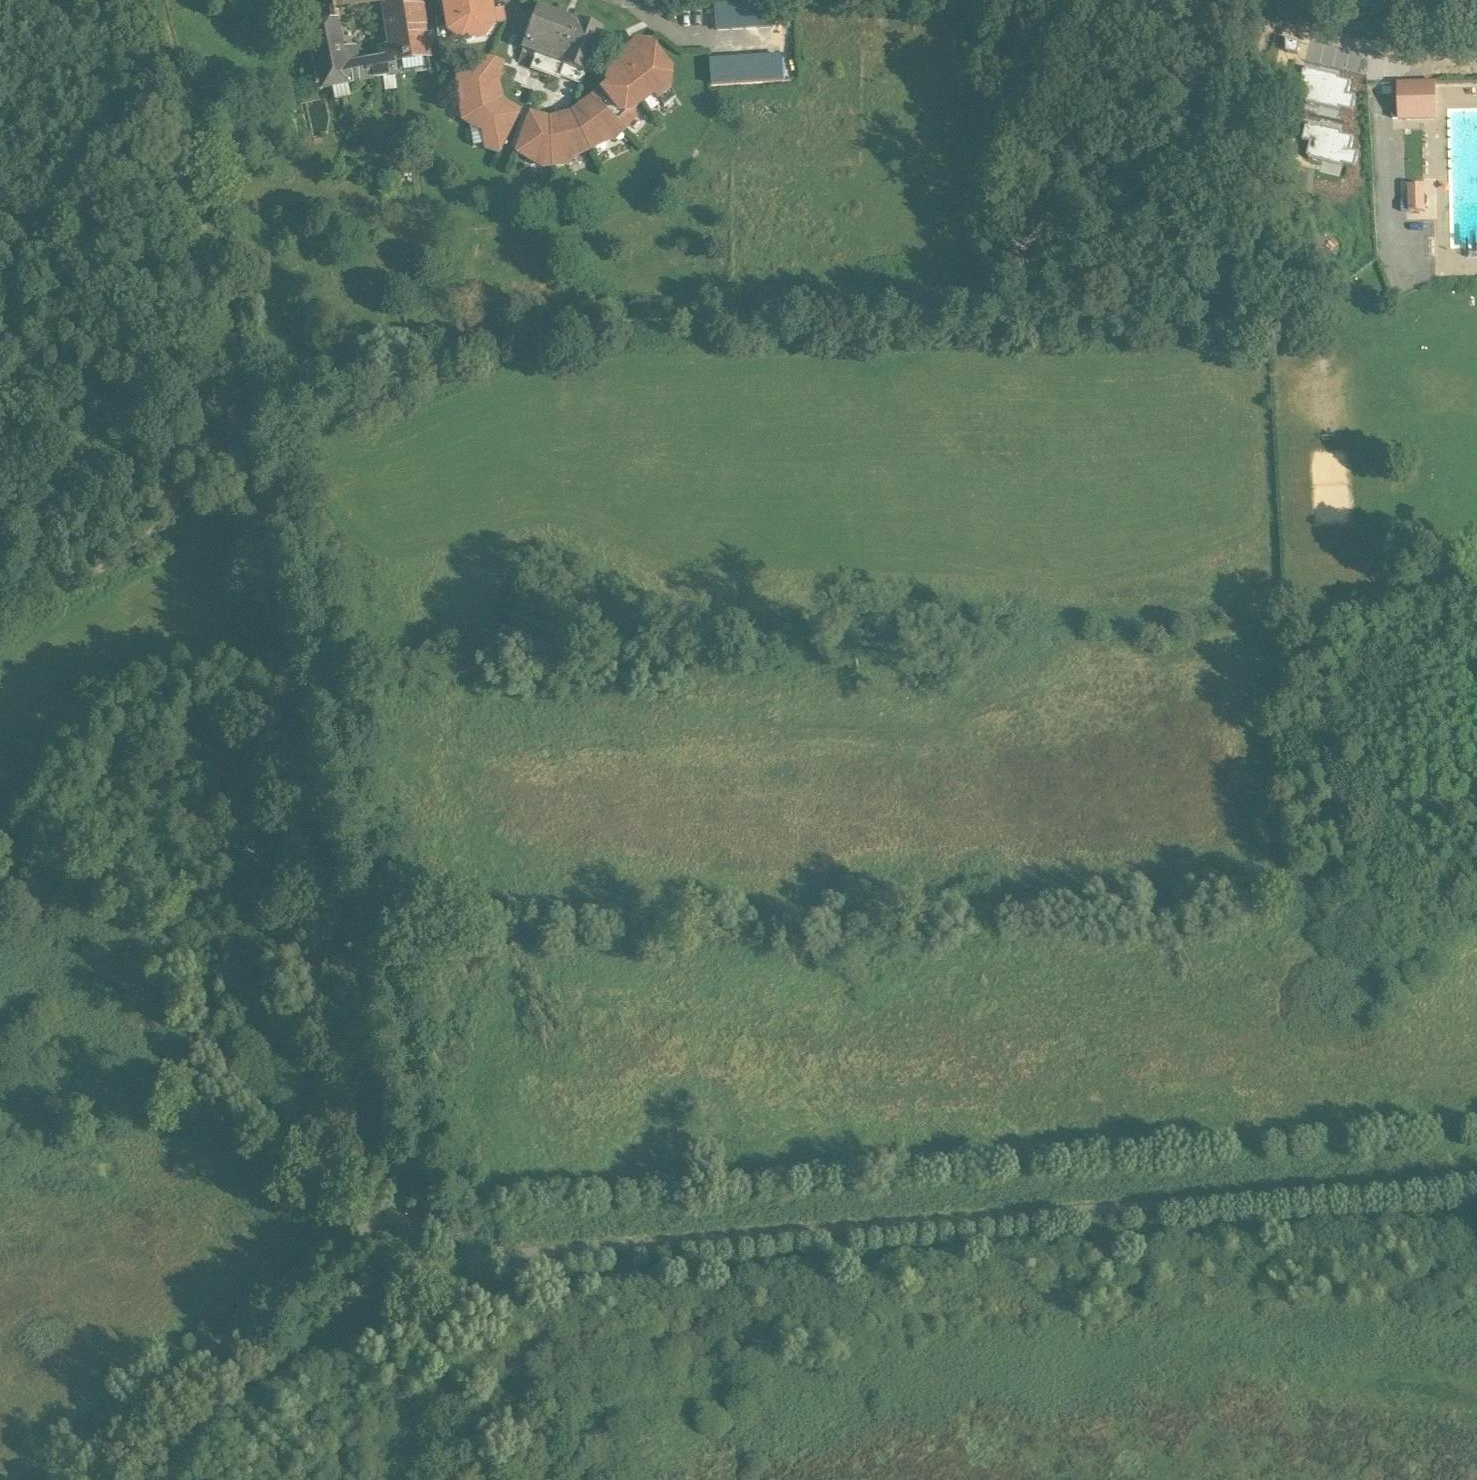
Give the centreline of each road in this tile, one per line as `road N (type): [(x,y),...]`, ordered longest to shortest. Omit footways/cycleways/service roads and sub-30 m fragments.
road 1 (track): [(416,1281),(471,1259),(520,1254),(1476,1181)]
road 2 (track): [(242,431),(401,1210)]
road 3 (track): [(141,0),(242,431)]
road 4 (track): [(0,612),(94,581),(131,554),(242,431)]

